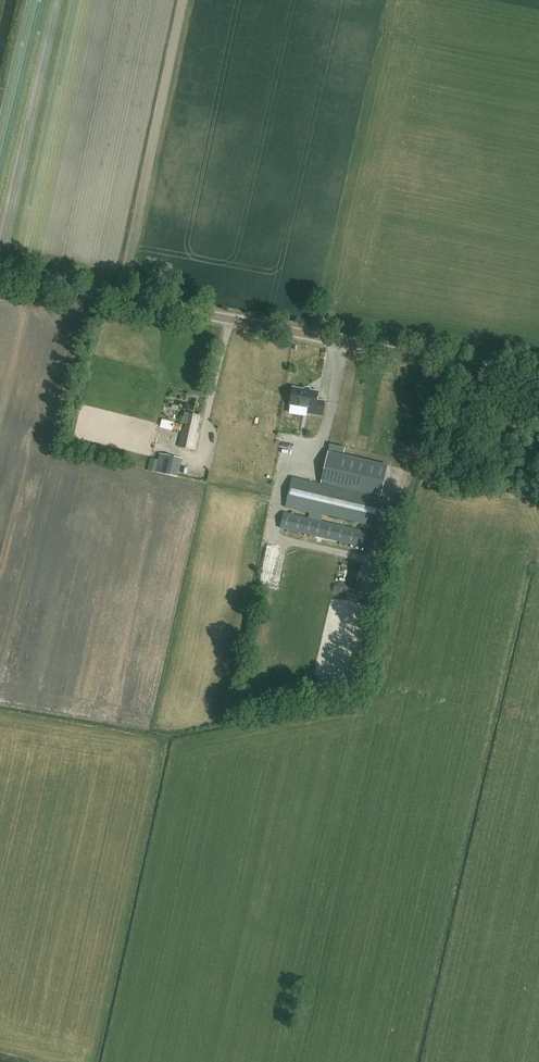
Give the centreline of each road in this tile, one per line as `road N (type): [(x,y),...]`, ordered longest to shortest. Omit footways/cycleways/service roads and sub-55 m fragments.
road 1 (unclassified): [(538,377),(0,274)]
road 2 (track): [(183,0),(118,297)]

